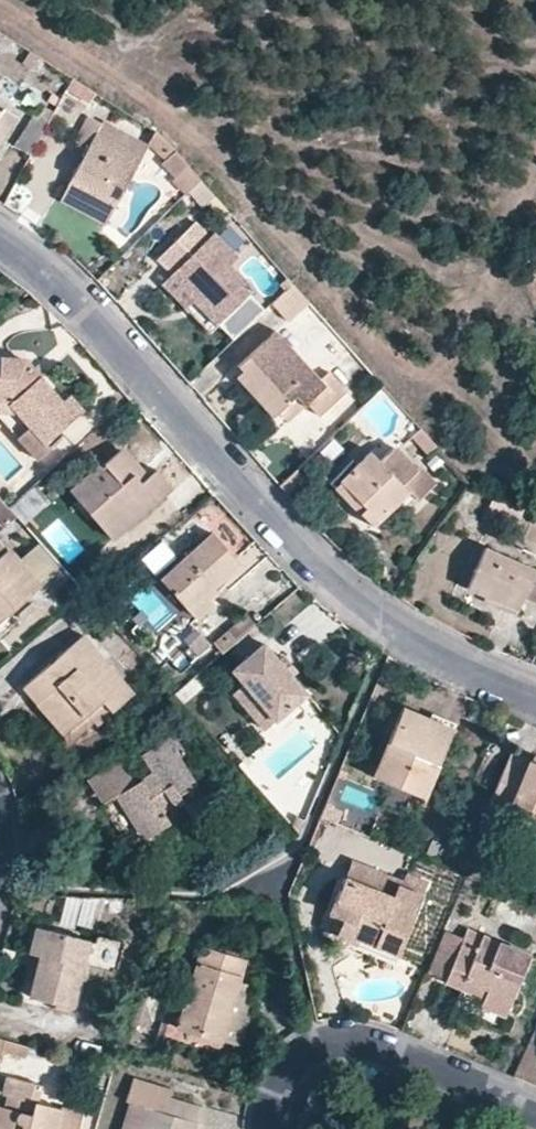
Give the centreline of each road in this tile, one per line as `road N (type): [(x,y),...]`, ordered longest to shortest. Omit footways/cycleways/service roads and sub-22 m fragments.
road 1 (residential): [(0,235),(61,283),(280,528),(363,607),(469,672),(535,700)]
road 2 (residential): [(535,1112),(380,1045),(336,1039),(298,1056),(264,1128)]

